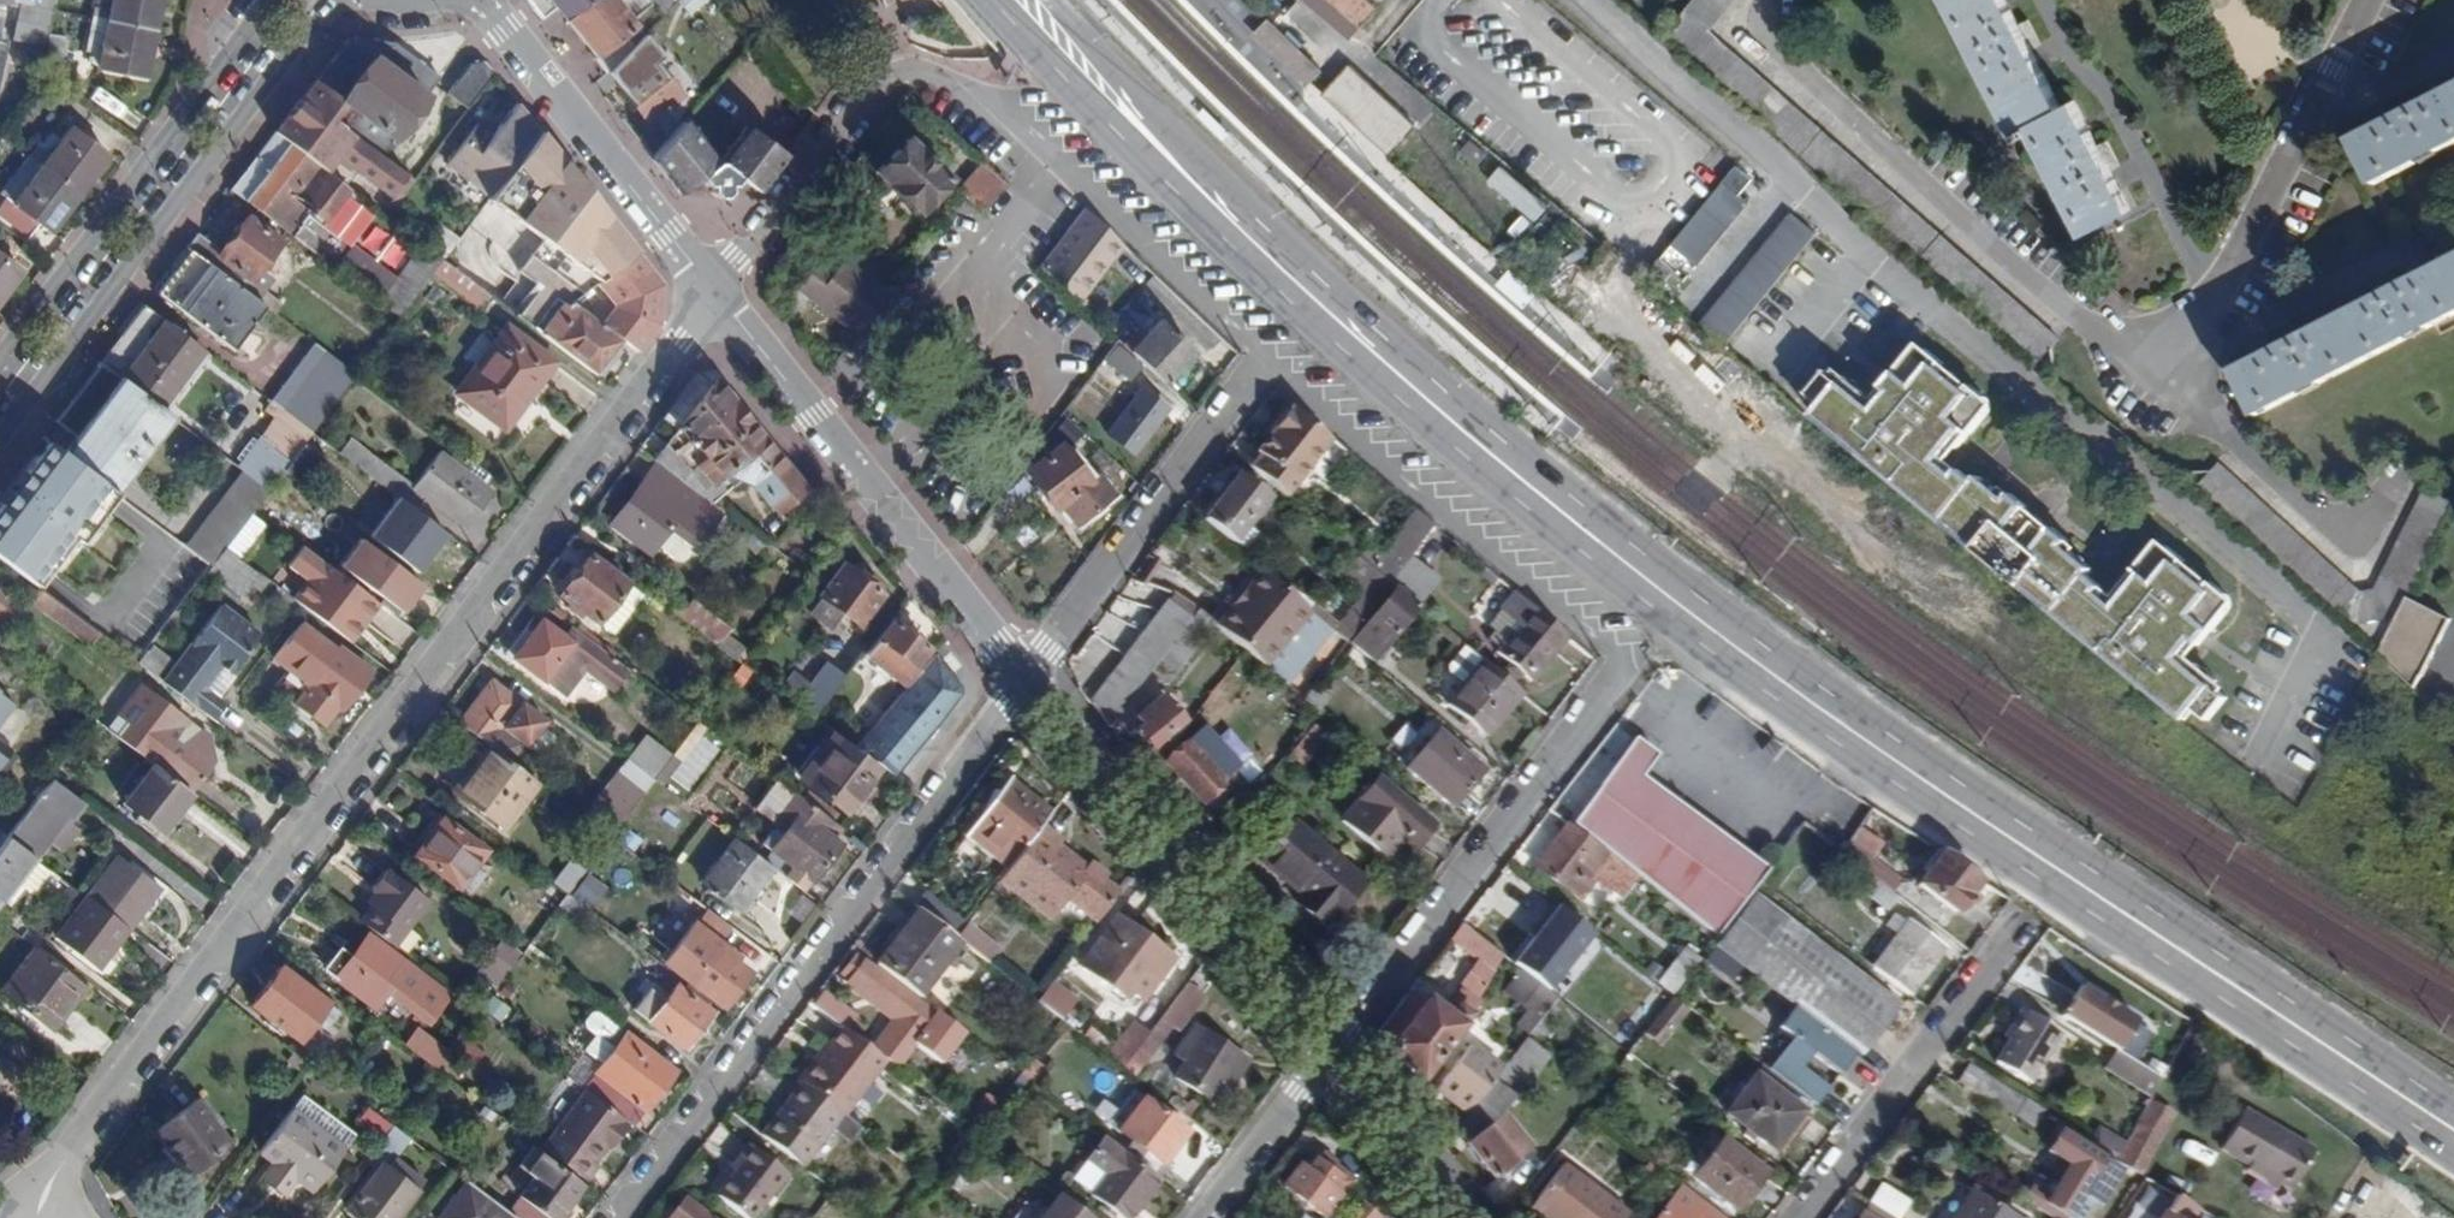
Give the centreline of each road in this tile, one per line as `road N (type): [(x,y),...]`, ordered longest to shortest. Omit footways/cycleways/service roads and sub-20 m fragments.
road 1 (primary): [(1021,0),(1311,297),(1609,550),(1805,698),(2453,1131)]
road 2 (residential): [(29,1217),(713,297)]
road 3 (residential): [(2364,0),(2174,386),(2085,330),(1742,36),(1769,0)]
road 4 (residential): [(1022,682),(621,1217)]
road 5 (residential): [(2,438),(328,19)]
road 6 (residential): [(1629,664),(1321,1063)]
road 7 (residential): [(1022,682),(713,297)]
road 8 (residential): [(1321,1063),(1022,682)]
road 9 (residential): [(268,0),(0,350)]
road 10 (residential): [(1263,351),(1022,682)]
road 11 (track): [(1690,501),(1751,433),(1605,308),(1635,250),(1633,214)]
road 12 (residential): [(1796,1217),(2017,919)]
road 13 (residential): [(713,297),(492,13)]
road 14 (residential): [(713,297),(889,73)]
road 15 (residential): [(1447,1217),(1321,1063)]
road 16 (residential): [(1210,1217),(1321,1063)]

